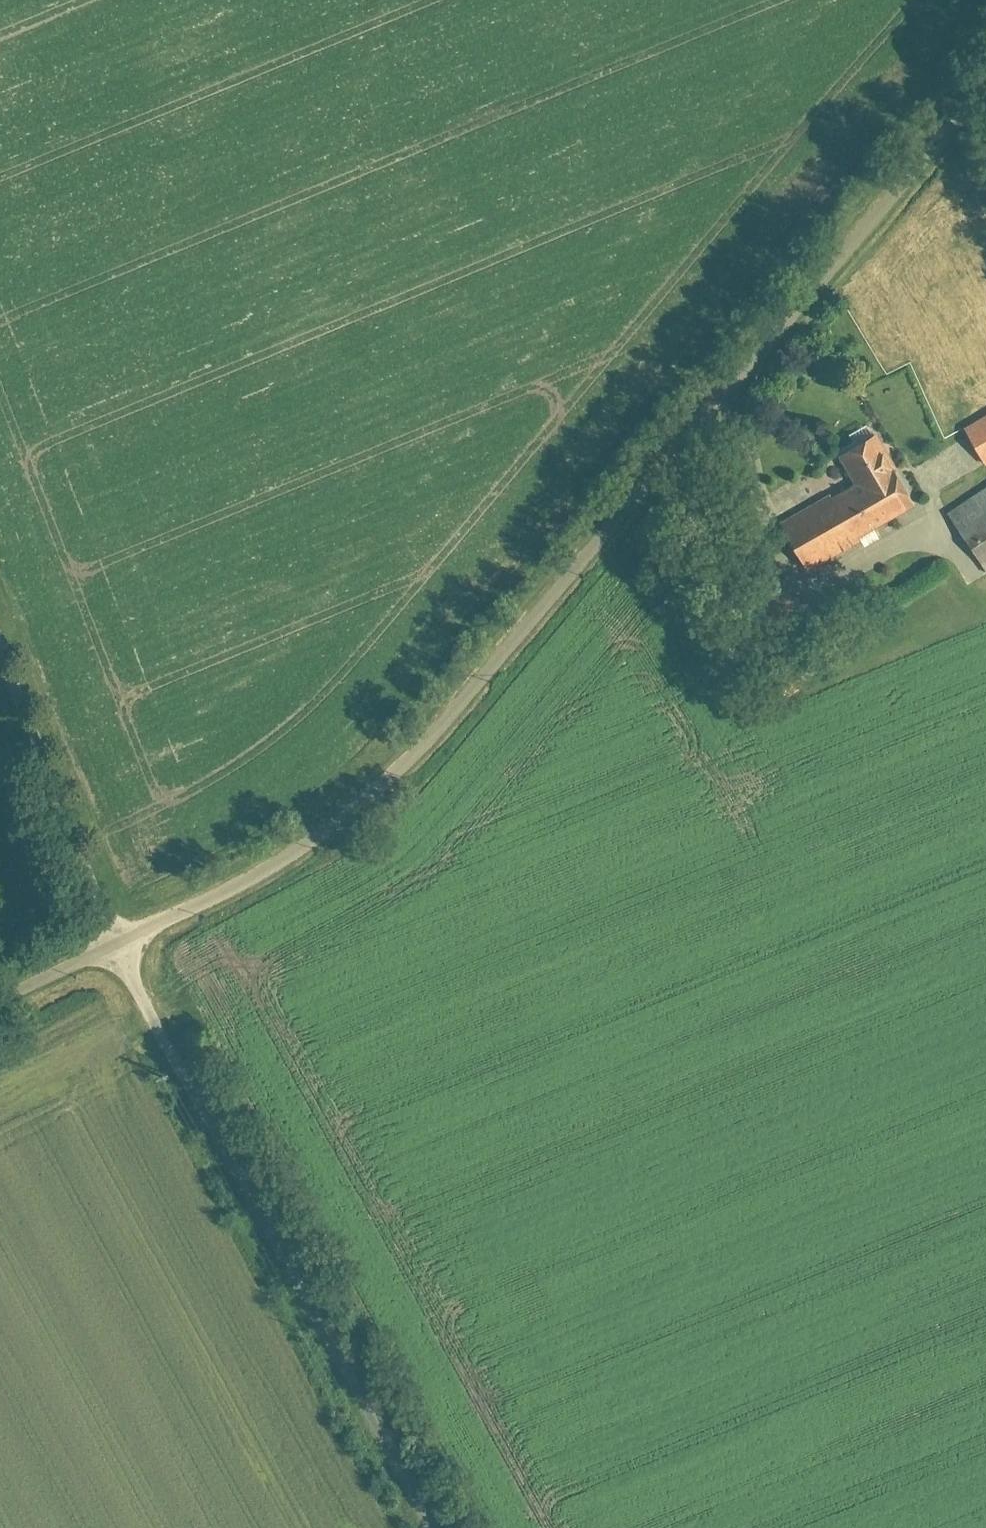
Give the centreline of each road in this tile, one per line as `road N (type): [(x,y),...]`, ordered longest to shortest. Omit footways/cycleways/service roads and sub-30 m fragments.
road 1 (residential): [(985,76),(752,346),(396,783),(259,874),(120,948)]
road 2 (residential): [(433,1527),(120,948)]
road 3 (residential): [(120,948),(0,999)]

